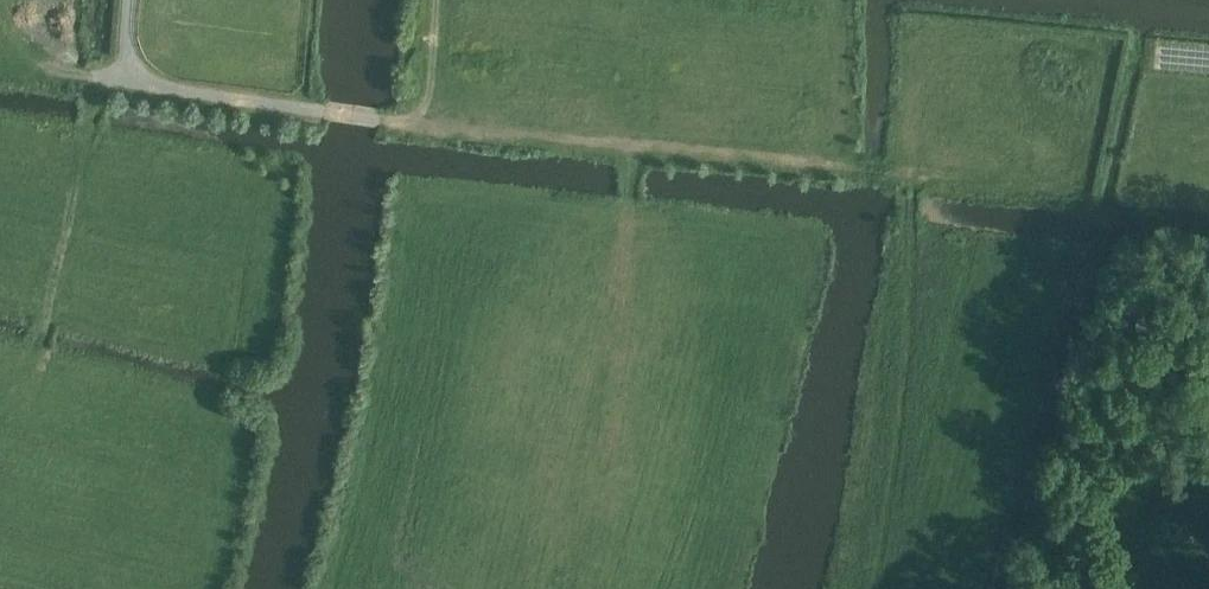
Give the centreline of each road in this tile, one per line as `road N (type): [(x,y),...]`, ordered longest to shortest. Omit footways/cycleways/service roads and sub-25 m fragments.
road 1 (track): [(873,588),(914,193),(897,171),(630,152)]
road 2 (track): [(630,152),(100,78)]
road 3 (track): [(38,357),(100,78)]
road 4 (track): [(630,152),(617,309)]

